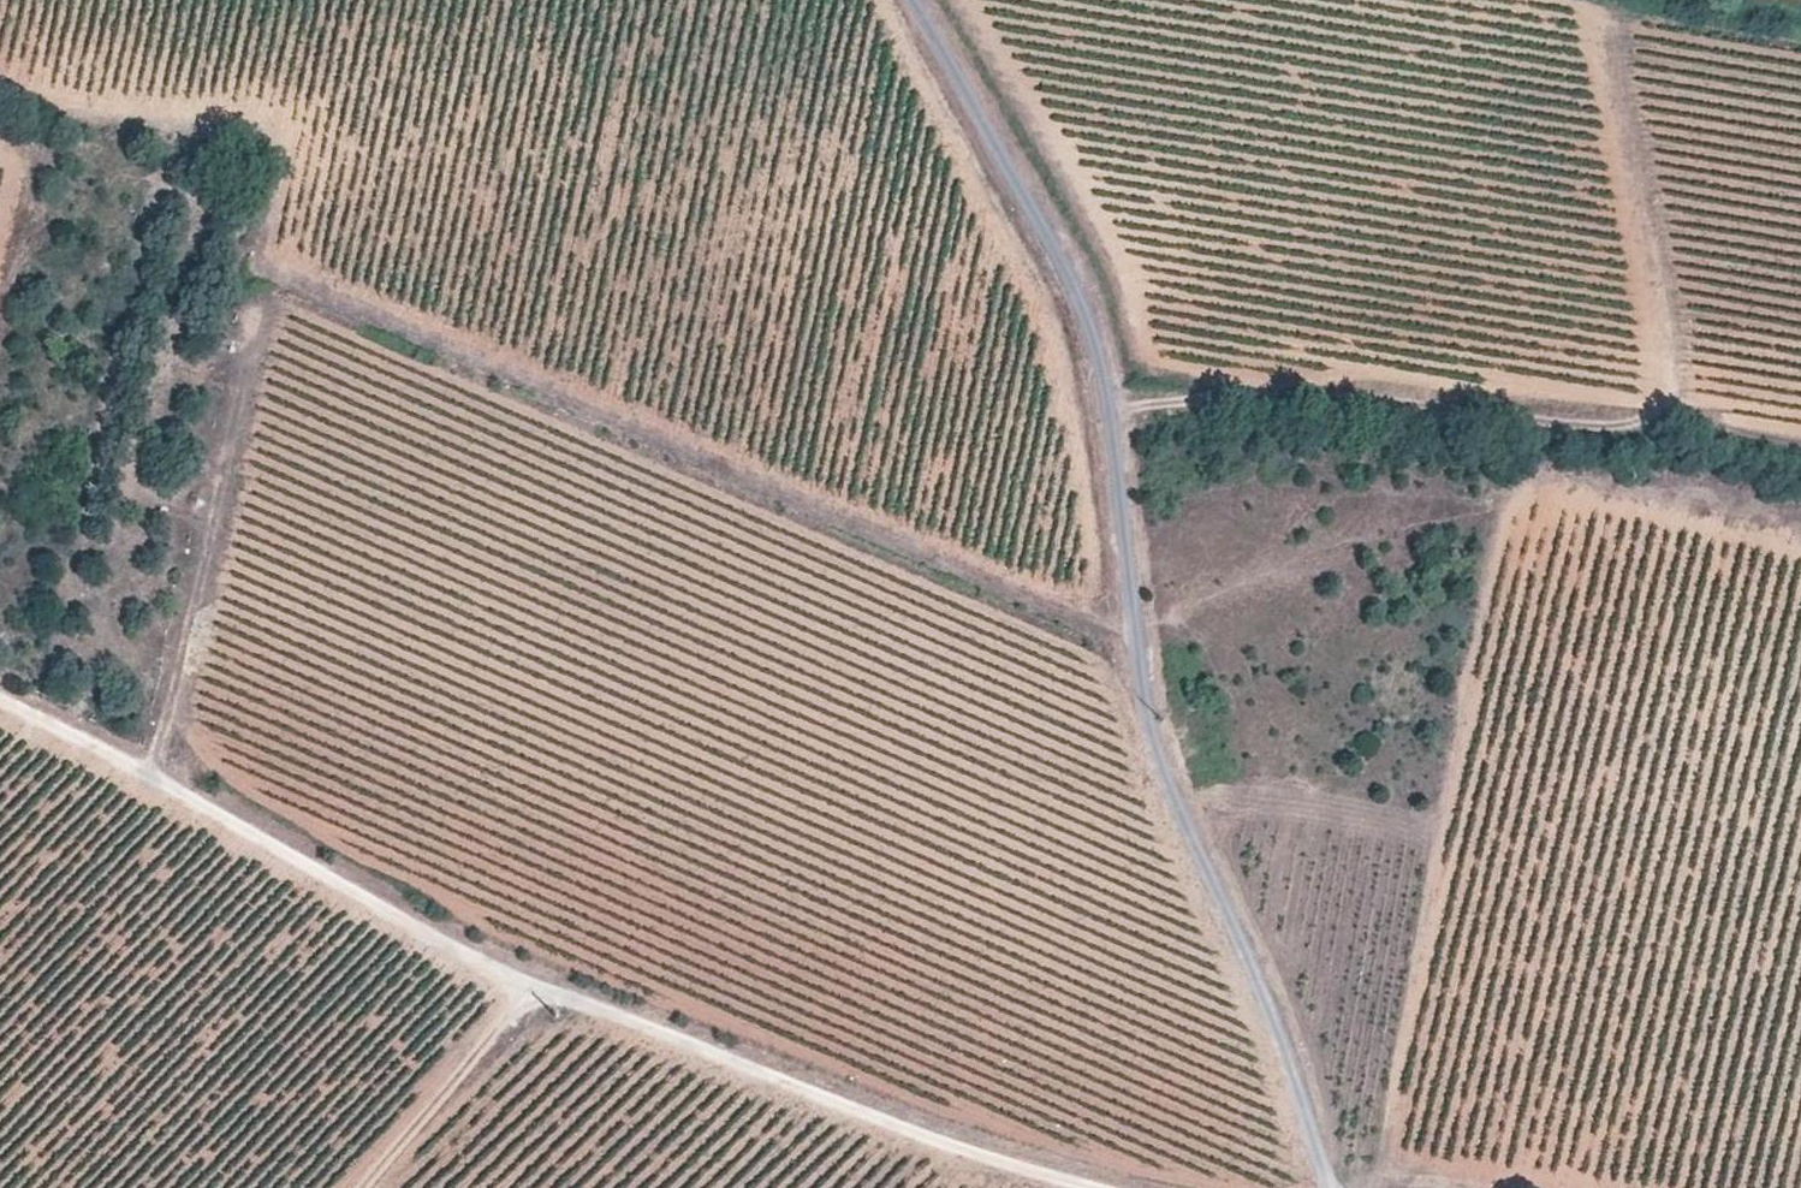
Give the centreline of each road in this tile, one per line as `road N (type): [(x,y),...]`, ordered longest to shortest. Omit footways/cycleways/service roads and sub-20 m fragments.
road 1 (track): [(901,0),(1086,323),(1142,680),(1168,791),(1291,1063),(1327,1187)]
road 2 (track): [(0,705),(466,955),(567,1000),(1029,1172),(1099,1187)]

